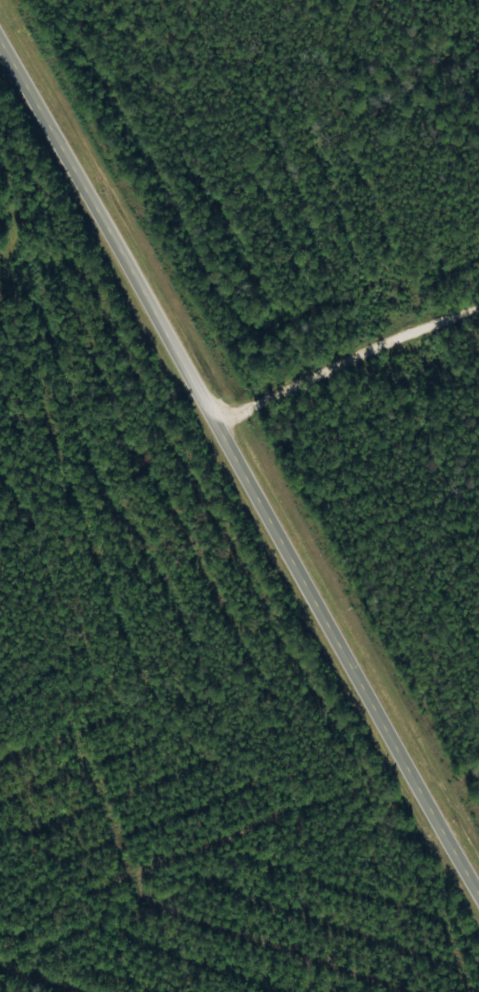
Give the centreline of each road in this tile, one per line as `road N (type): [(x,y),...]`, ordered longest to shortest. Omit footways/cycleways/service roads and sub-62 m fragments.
road 1 (tertiary): [(0,40),(478,893)]
road 2 (residential): [(218,425),(348,347),(478,300)]

